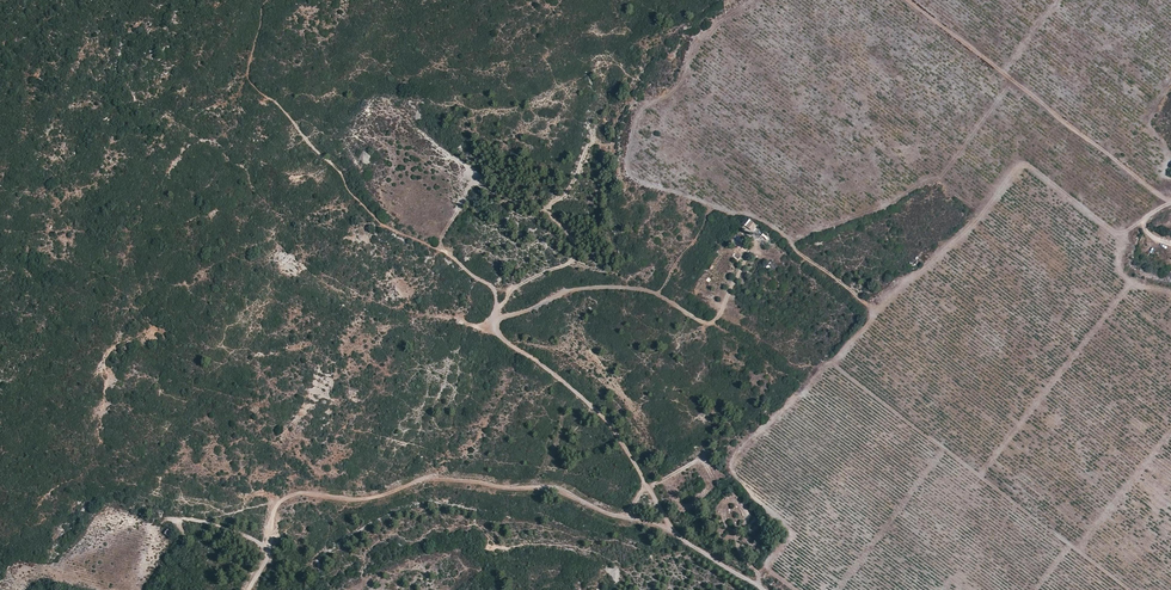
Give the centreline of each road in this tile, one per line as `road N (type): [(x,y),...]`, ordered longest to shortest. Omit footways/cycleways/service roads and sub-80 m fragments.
road 1 (track): [(249,589),(286,499),(306,492),(367,499),(438,477),(559,489),(670,530),(765,589)]
road 2 (track): [(678,536),(598,412),(497,335),(510,294),(571,261),(575,251),(552,208),(574,181),(596,129)]
road 3 (track): [(1170,196),(909,0)]
road 4 (track): [(276,103),(381,224),(444,250)]

